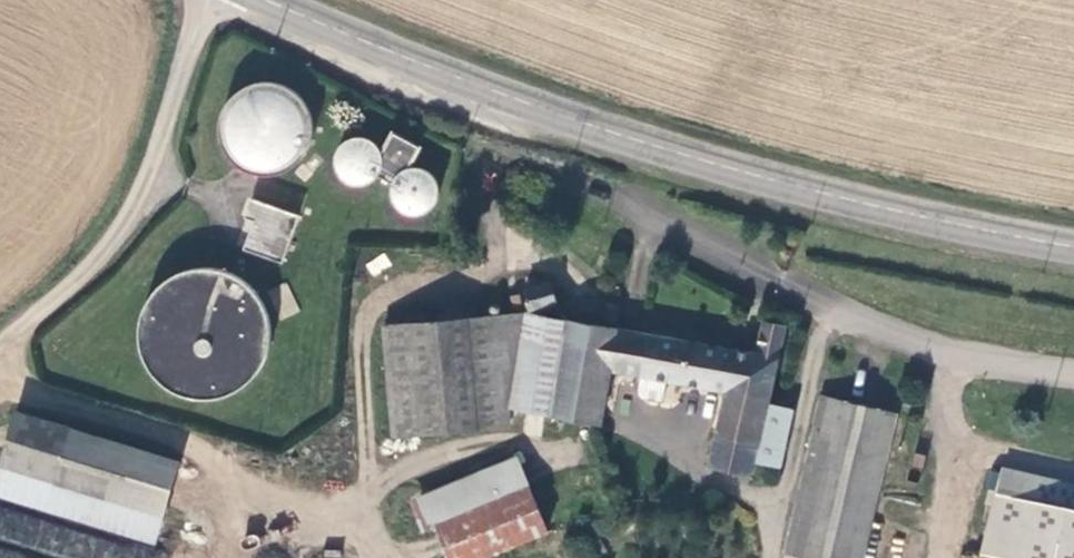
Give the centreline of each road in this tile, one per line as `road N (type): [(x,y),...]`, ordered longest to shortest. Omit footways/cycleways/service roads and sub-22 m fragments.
road 1 (secondary): [(1073,251),(814,197),(520,105),(266,0)]
road 2 (unclassified): [(209,0),(147,187),(126,223),(89,268),(0,341)]

